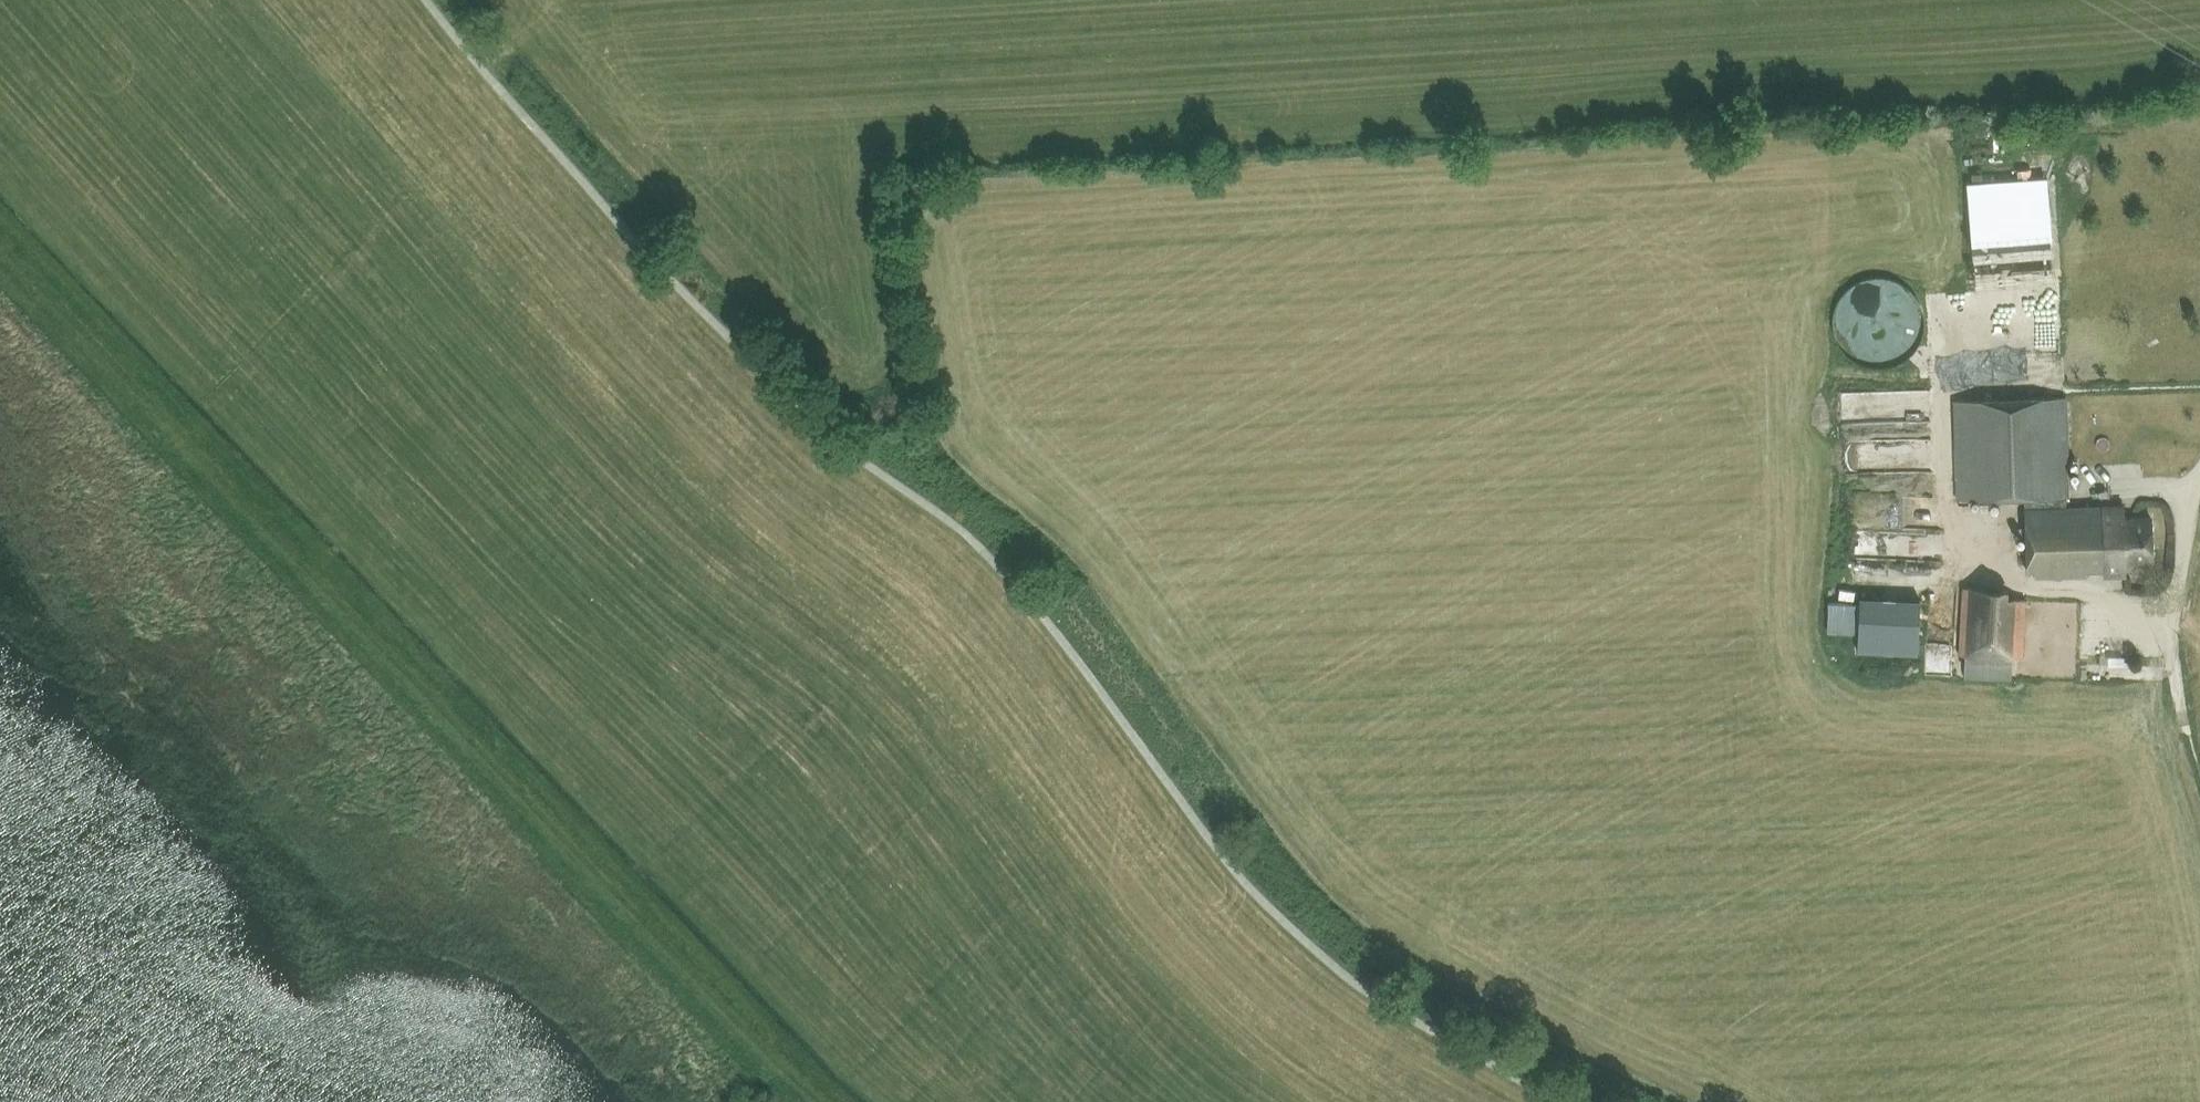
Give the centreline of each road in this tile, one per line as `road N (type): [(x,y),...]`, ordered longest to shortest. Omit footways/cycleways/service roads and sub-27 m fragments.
road 1 (unclassified): [(2187,733),(2170,614),(2199,473)]

